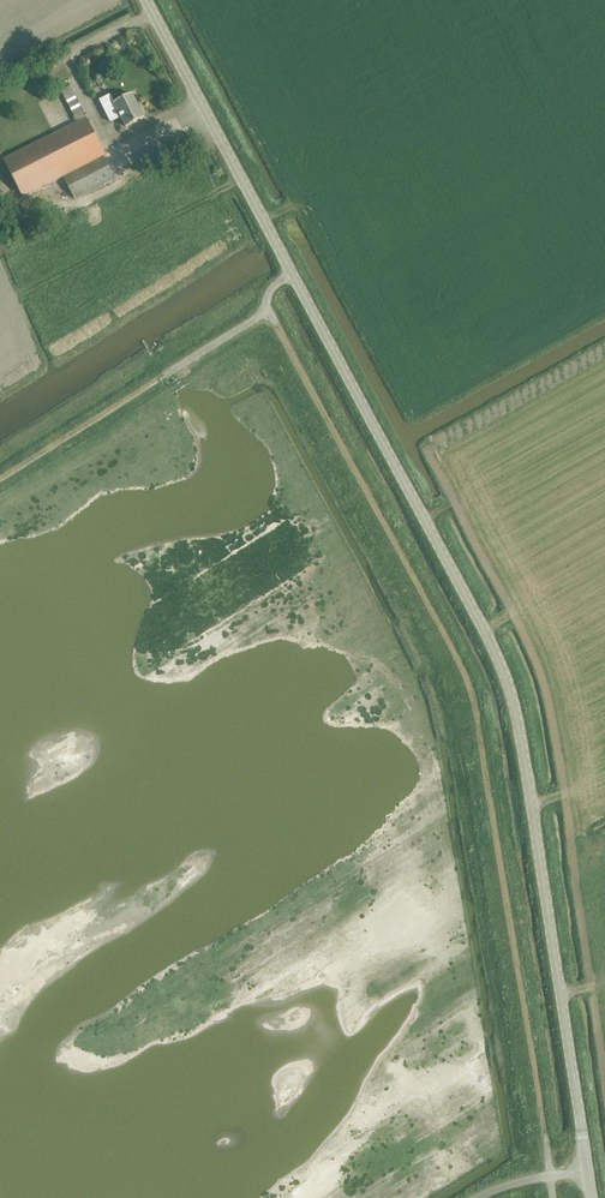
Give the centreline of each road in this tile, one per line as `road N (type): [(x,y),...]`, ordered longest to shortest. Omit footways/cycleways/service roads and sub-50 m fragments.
road 1 (unclassified): [(586,1169),(515,704),(292,274)]
road 2 (unclassified): [(292,274),(146,0)]
road 3 (unclassified): [(165,374),(266,308)]

